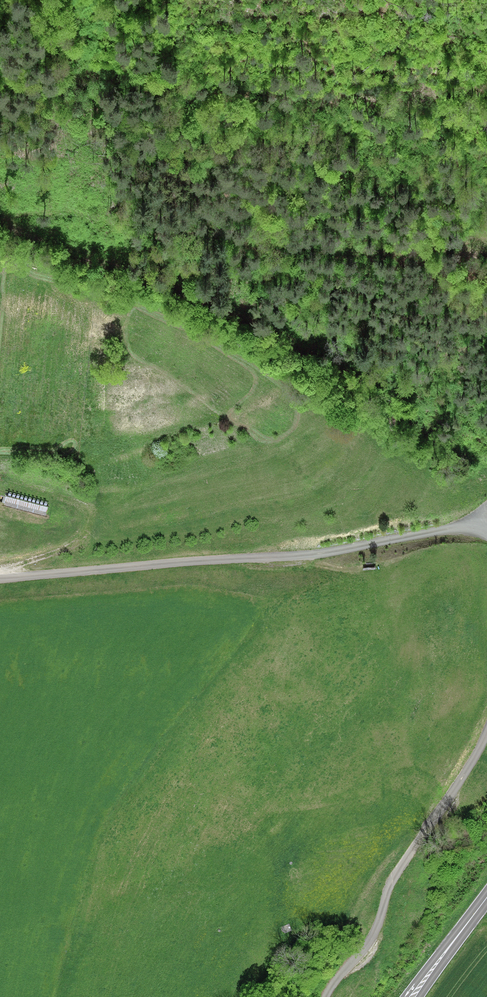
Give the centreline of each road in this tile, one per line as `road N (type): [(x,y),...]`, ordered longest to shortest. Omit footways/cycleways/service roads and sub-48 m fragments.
road 1 (track): [(0,108),(94,66),(327,94),(486,71)]
road 2 (track): [(0,215),(185,222),(281,243),(402,250),(486,243)]
road 3 (unclassified): [(0,576),(330,552),(486,529)]
road 4 (unclassified): [(486,731),(403,863),(370,954),(323,996)]
road 5 (primary): [(407,996),(486,895)]

